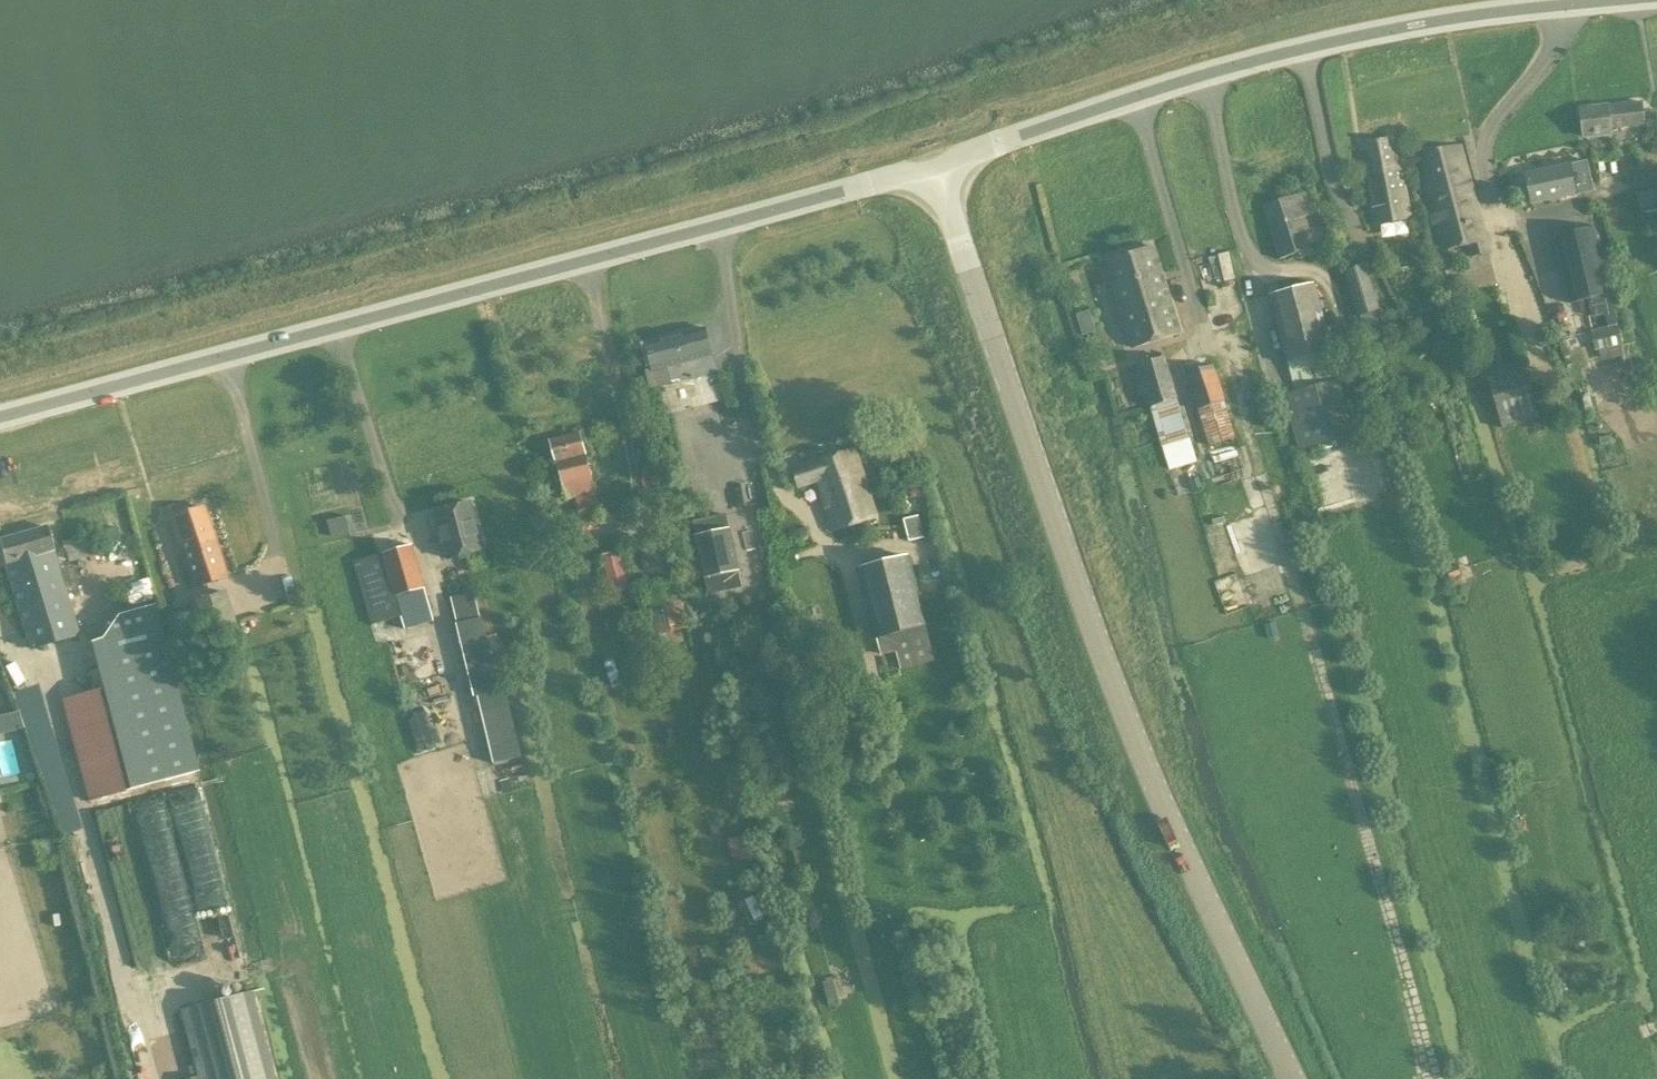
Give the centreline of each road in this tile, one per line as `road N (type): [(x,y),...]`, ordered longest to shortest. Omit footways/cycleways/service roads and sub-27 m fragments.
road 1 (tertiary): [(1297,1078),(1155,784),(933,165)]
road 2 (tertiary): [(0,417),(933,165)]
road 3 (tertiary): [(933,165),(1302,49),(1508,10),(1624,0)]

